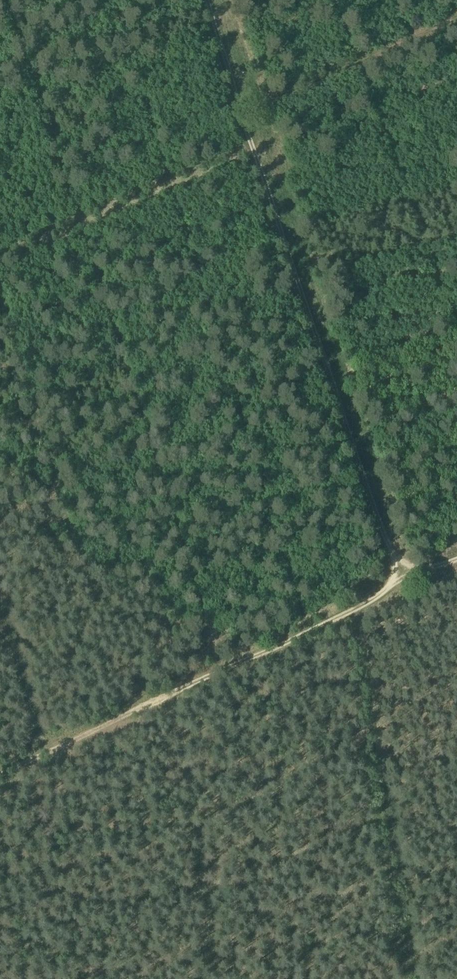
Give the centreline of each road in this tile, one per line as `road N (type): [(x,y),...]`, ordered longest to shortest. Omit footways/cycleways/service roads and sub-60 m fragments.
road 1 (track): [(394,602),(199,0)]
road 2 (track): [(456,571),(0,781)]
road 3 (track): [(358,617),(392,829)]
road 4 (track): [(50,758),(0,603)]

